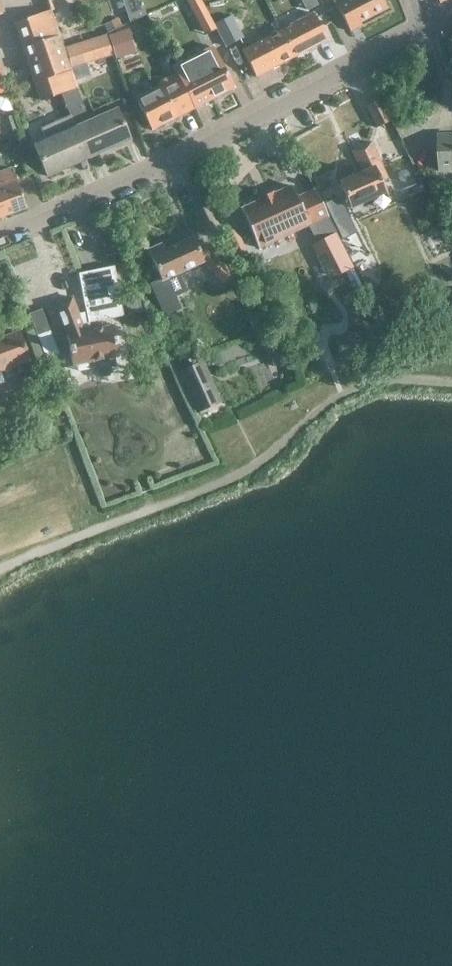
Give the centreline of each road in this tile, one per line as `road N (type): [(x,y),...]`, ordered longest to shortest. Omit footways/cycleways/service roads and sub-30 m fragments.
road 1 (residential): [(0,238),(131,184),(429,32)]

